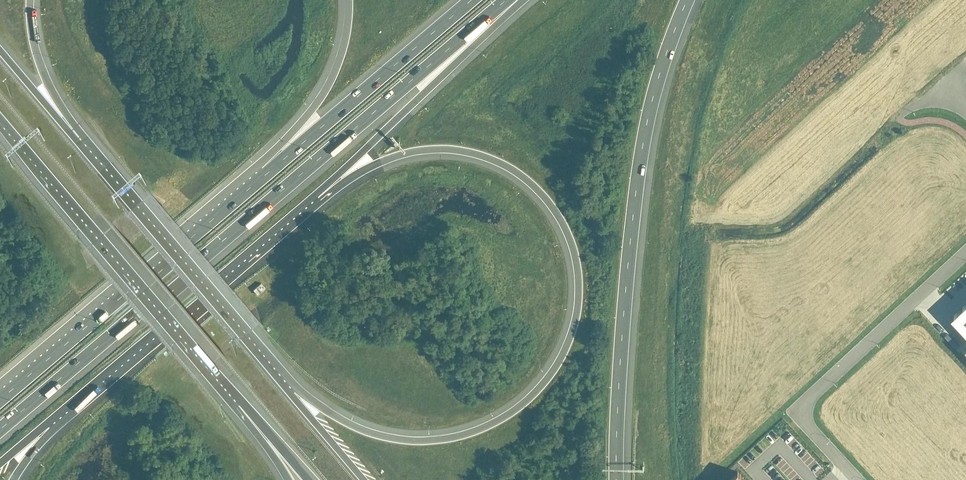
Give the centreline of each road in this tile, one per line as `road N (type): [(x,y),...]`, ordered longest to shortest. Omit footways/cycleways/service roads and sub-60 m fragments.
road 1 (motorway): [(320,192),(427,149),(460,150),(511,168),(535,186),(569,235),(576,319),(540,387),(476,431),(409,439),(370,432),(292,393)]
road 2 (motorway): [(0,430),(505,0)]
road 3 (motorway): [(617,479),(632,216),(645,133),(686,0)]
road 4 (motorway): [(0,117),(243,403)]
road 5 (motorway): [(49,422),(320,192)]
road 6 (motorway): [(267,173),(0,400)]
road 7 (motorway): [(292,393),(80,144)]
road 8 (unclassified): [(859,479),(808,424),(812,397),(965,255)]
road 9 (motorway): [(320,192),(507,0)]
road 10 (motorway): [(471,0),(267,173)]
road 11 (motorway): [(349,0),(331,81),(267,173)]
road 12 (motorway): [(80,144),(37,56),(30,0)]
road 13 (motorway): [(80,144),(0,50)]

